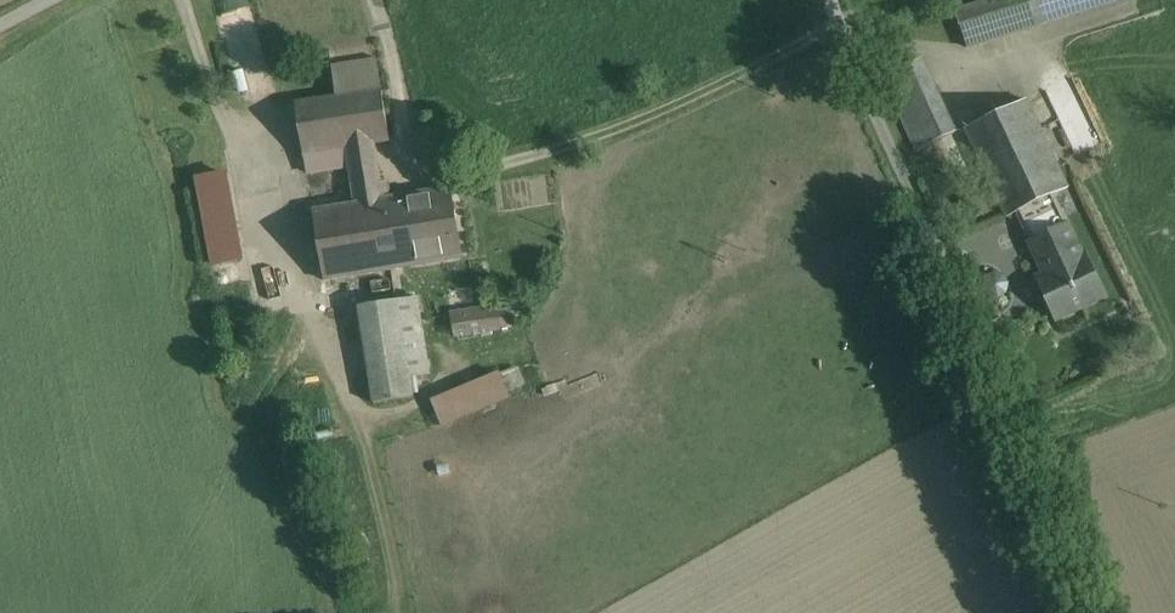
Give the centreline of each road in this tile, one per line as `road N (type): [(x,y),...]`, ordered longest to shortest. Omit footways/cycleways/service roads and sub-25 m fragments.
road 1 (track): [(184,0),(205,77),(299,271),(328,357),(365,421),(367,445)]
road 2 (track): [(834,13),(653,114),(491,172),(421,181)]

